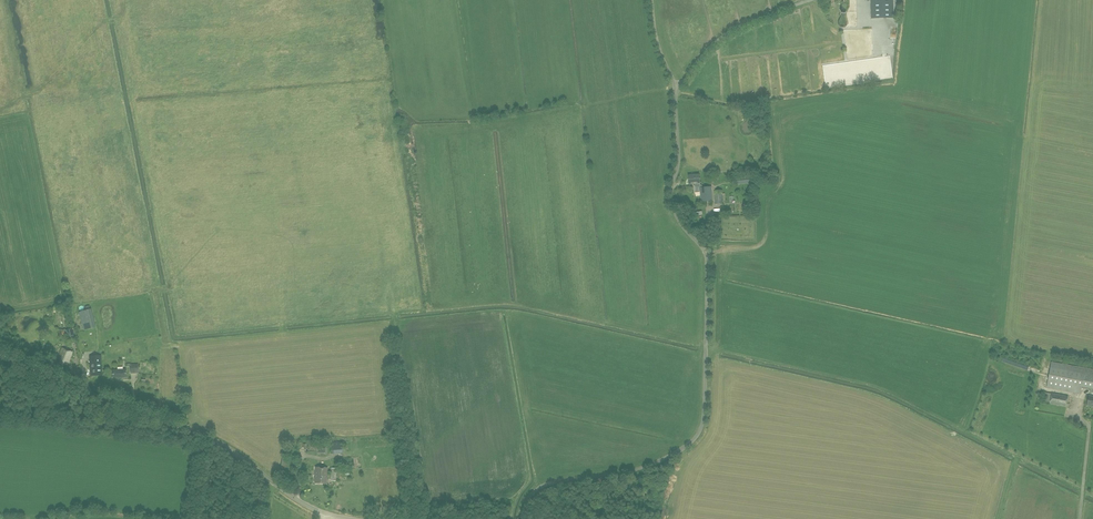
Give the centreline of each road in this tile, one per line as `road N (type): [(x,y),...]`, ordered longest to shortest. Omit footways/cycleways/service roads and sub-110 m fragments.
road 1 (unclassified): [(325,514),(178,424),(0,352)]

